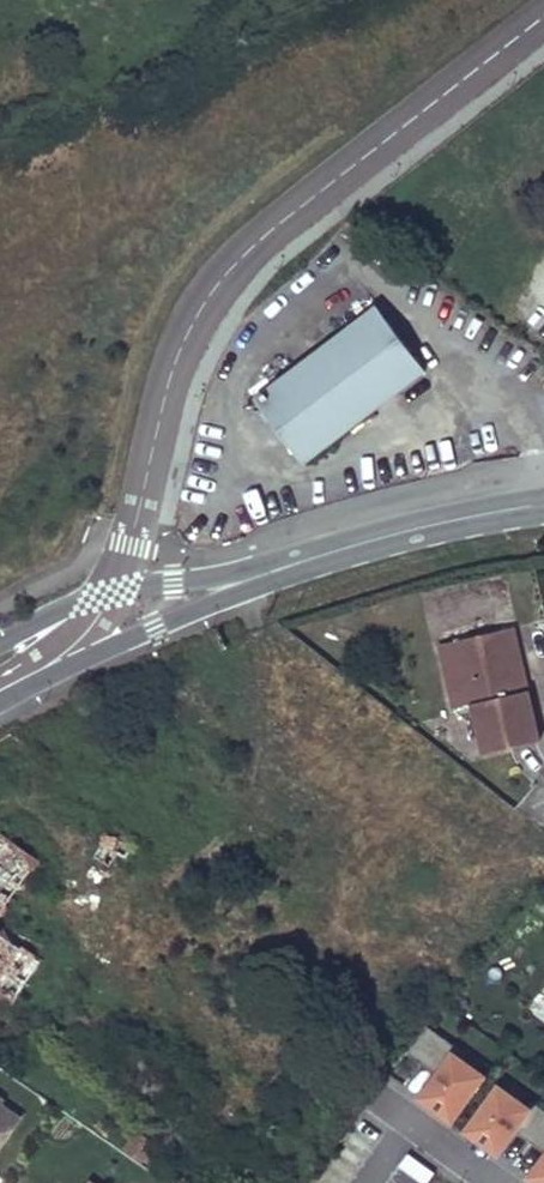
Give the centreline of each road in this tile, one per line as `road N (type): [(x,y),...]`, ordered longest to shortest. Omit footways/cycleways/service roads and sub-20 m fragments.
road 1 (secondary): [(543,503),(429,524),(238,582)]
road 2 (secondary): [(0,704),(238,582)]
road 3 (secondary): [(238,582),(112,596),(45,618),(0,645)]

